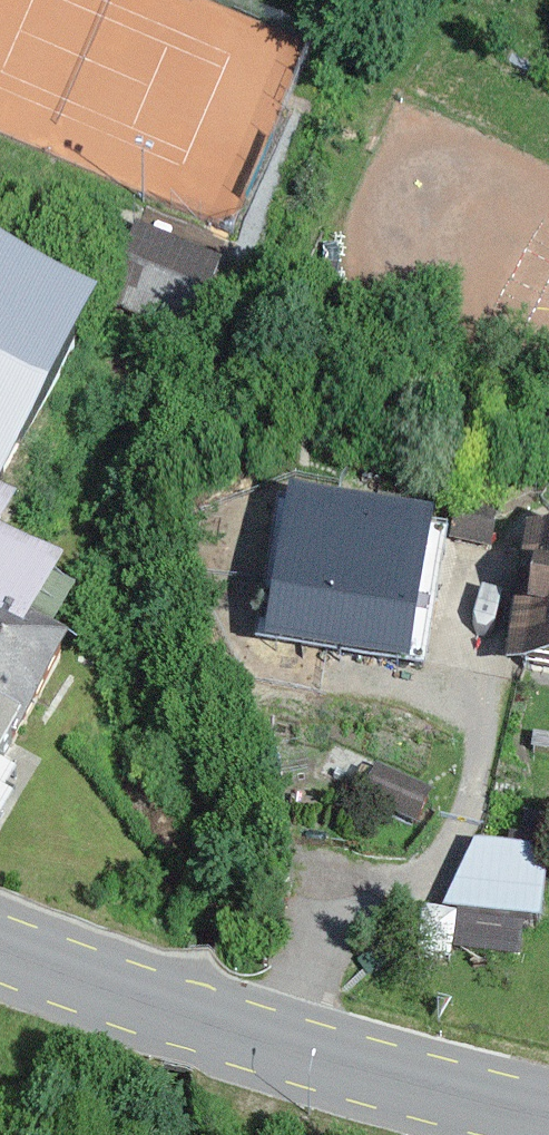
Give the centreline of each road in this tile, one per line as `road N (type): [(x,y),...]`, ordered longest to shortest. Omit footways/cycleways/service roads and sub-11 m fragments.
road 1 (primary): [(548,1118),(277,1047),(0,950)]

